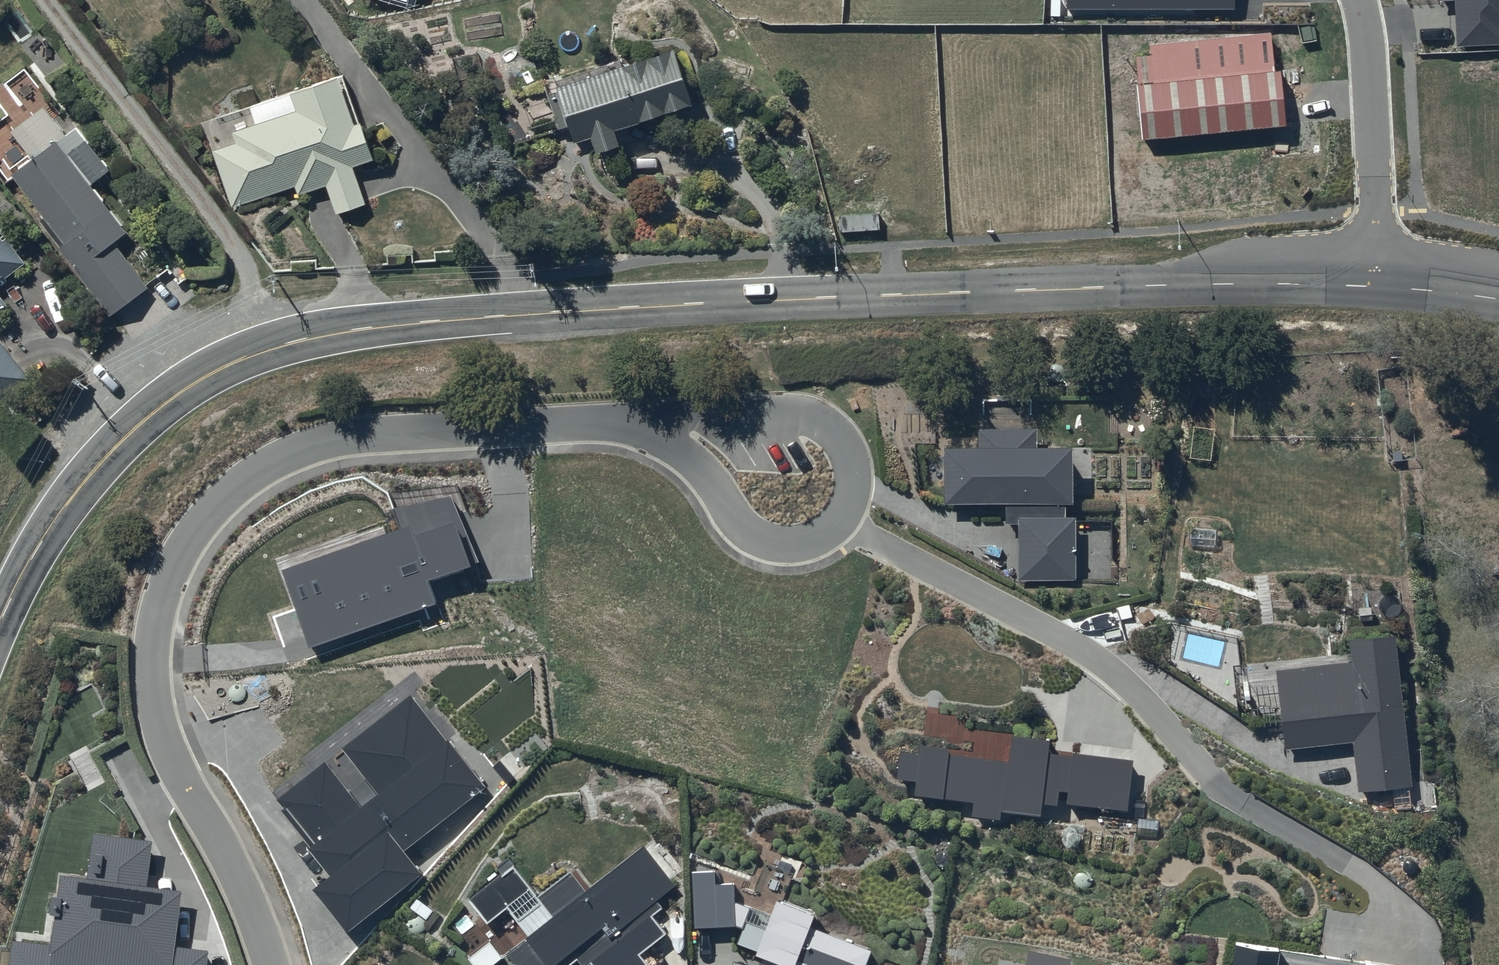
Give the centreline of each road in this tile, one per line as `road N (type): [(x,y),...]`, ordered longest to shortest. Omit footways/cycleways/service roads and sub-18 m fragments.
road 1 (tertiary): [(0,612),(33,542),(116,430),(250,351),(426,319),(962,291),(1378,287)]
road 2 (residential): [(270,964),(240,885),(166,745),(153,695),(157,610),(196,527),(266,465),(313,445),(372,434),(650,422)]
road 3 (residential): [(650,422),(815,420),(849,454),(849,499),(823,537),(776,544),(751,535),(690,457)]
road 4 (residential): [(1378,287),(1359,0)]
road 5 (tertiary): [(1378,287),(1498,296)]

